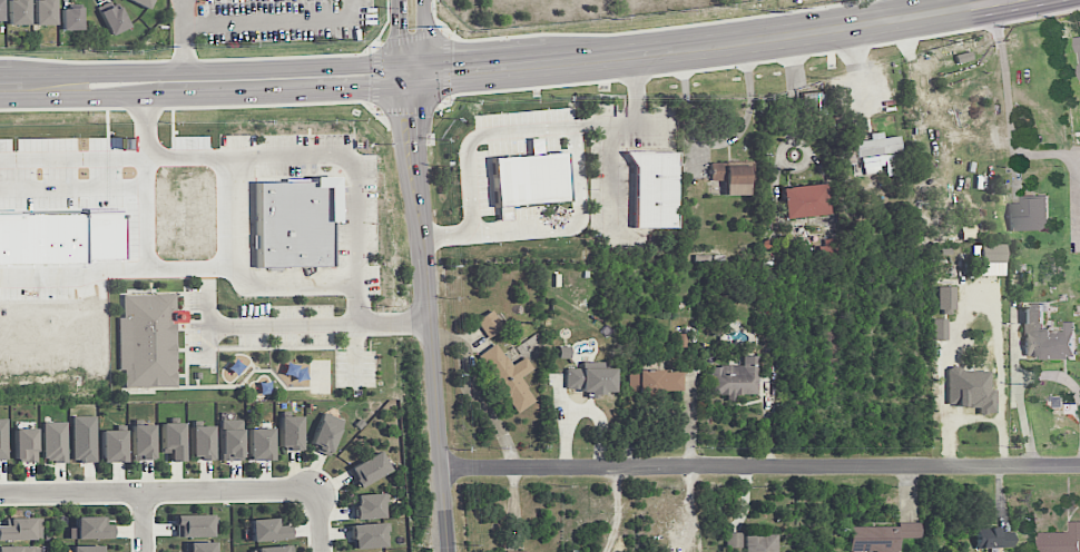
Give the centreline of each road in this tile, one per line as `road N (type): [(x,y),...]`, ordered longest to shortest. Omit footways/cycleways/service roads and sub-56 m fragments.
road 1 (residential): [(440,467),(1079,469)]
road 2 (secondary): [(1000,0),(681,50),(423,72)]
road 3 (secondary): [(42,87),(102,96),(214,95),(376,88),(399,75)]
road 4 (secondary): [(399,75),(376,65),(91,73),(42,87)]
road 5 (residential): [(0,493),(317,491)]
road 6 (tertiary): [(423,238),(447,551)]
road 7 (tertiary): [(399,75),(403,164),(423,238)]

